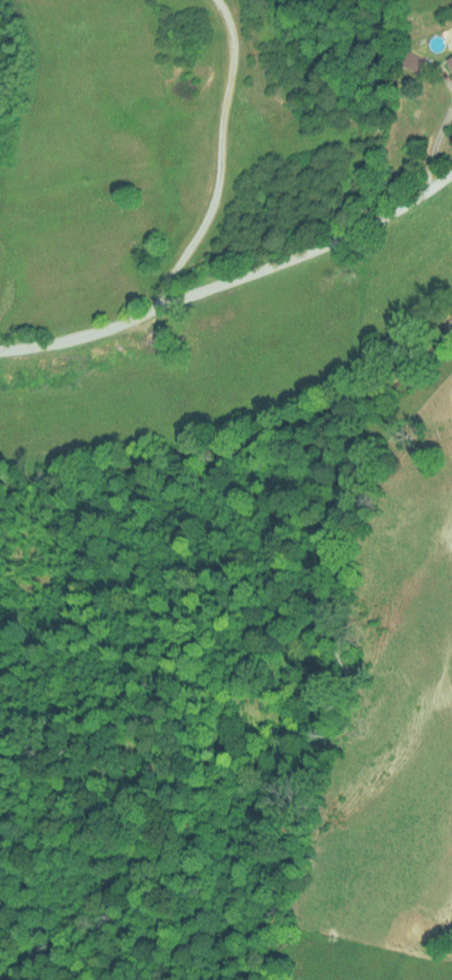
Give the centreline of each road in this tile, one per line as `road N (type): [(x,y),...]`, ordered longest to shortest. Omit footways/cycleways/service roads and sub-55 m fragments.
road 1 (residential): [(0,349),(59,340),(332,238),(451,171)]

